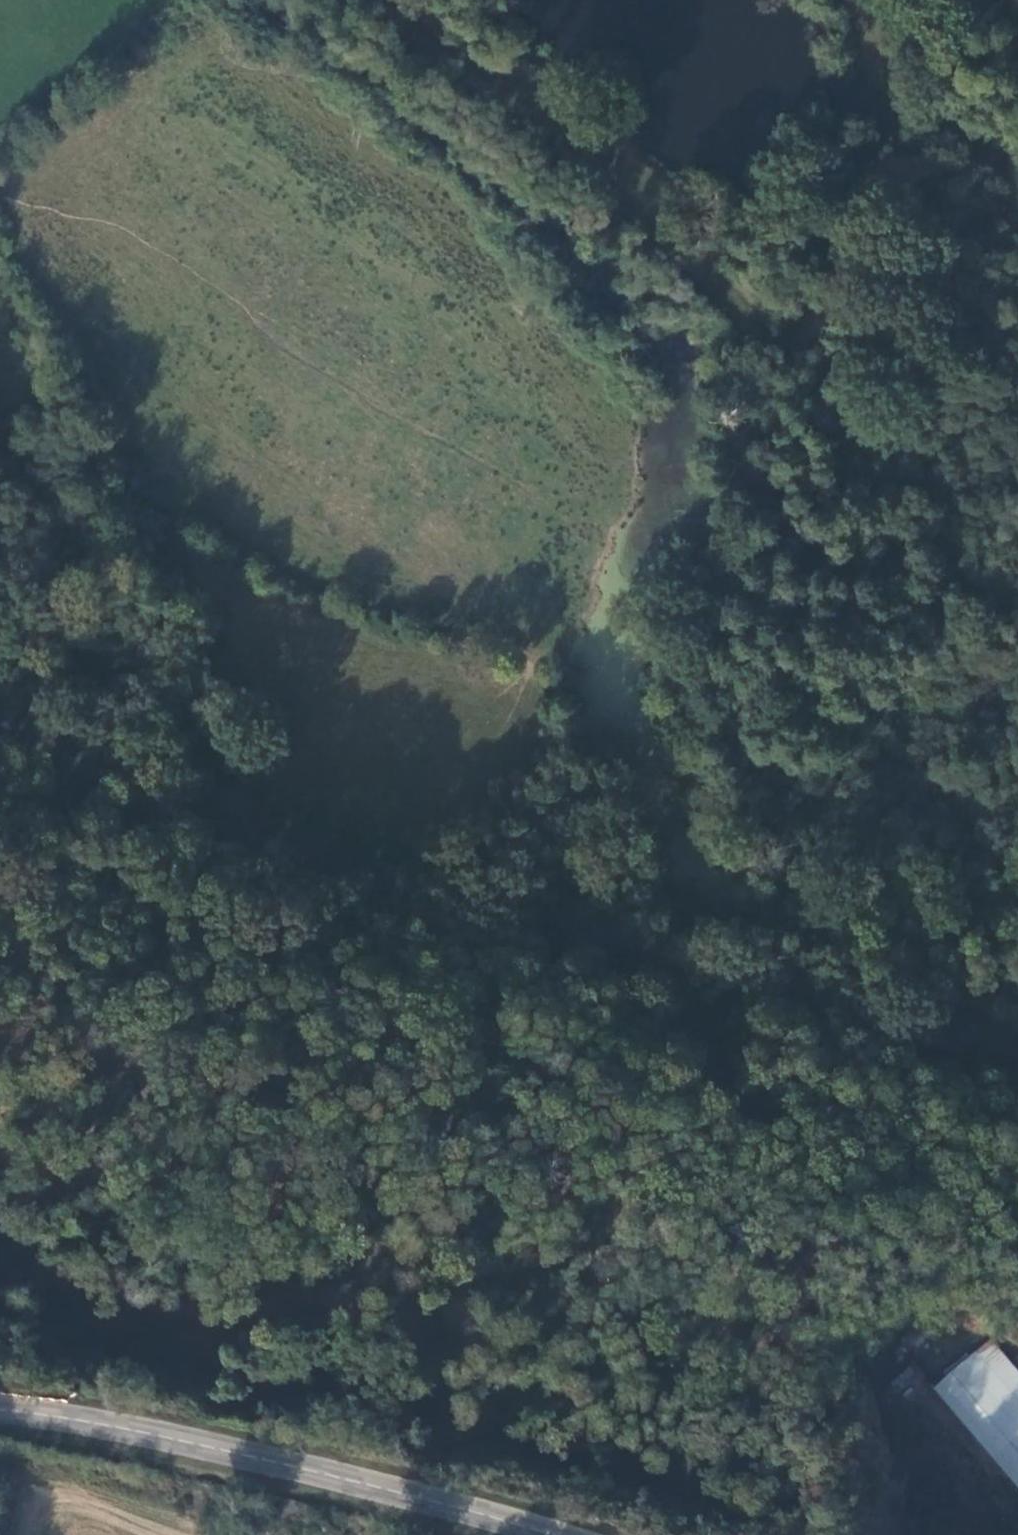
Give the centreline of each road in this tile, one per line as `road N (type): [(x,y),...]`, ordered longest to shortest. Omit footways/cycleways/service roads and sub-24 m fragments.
road 1 (unclassified): [(0,708),(214,820),(1017,1044)]
road 2 (secondary): [(560,1534),(209,1444),(0,1408)]

